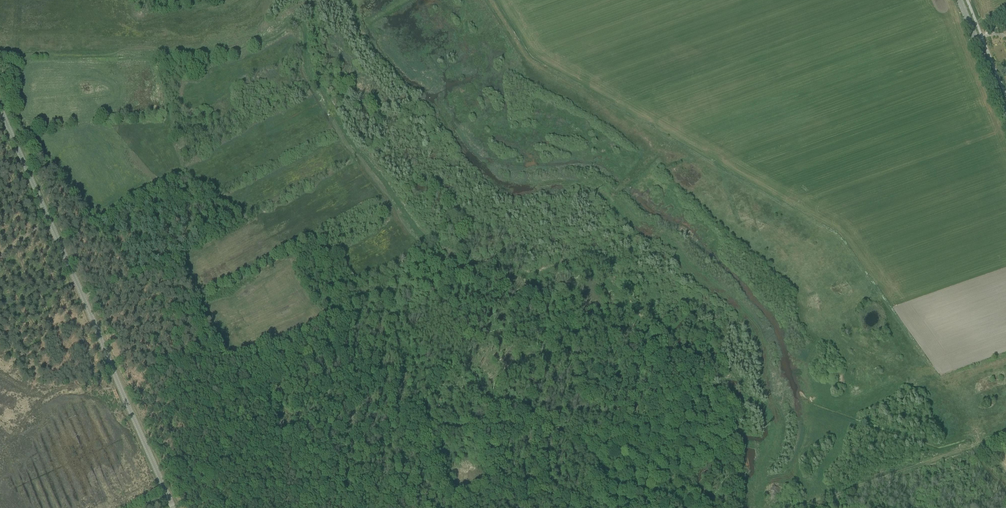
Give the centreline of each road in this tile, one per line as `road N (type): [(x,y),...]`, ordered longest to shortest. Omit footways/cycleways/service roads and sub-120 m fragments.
road 1 (tertiary): [(173,507),(0,107)]
road 2 (tertiary): [(1005,117),(959,0)]

